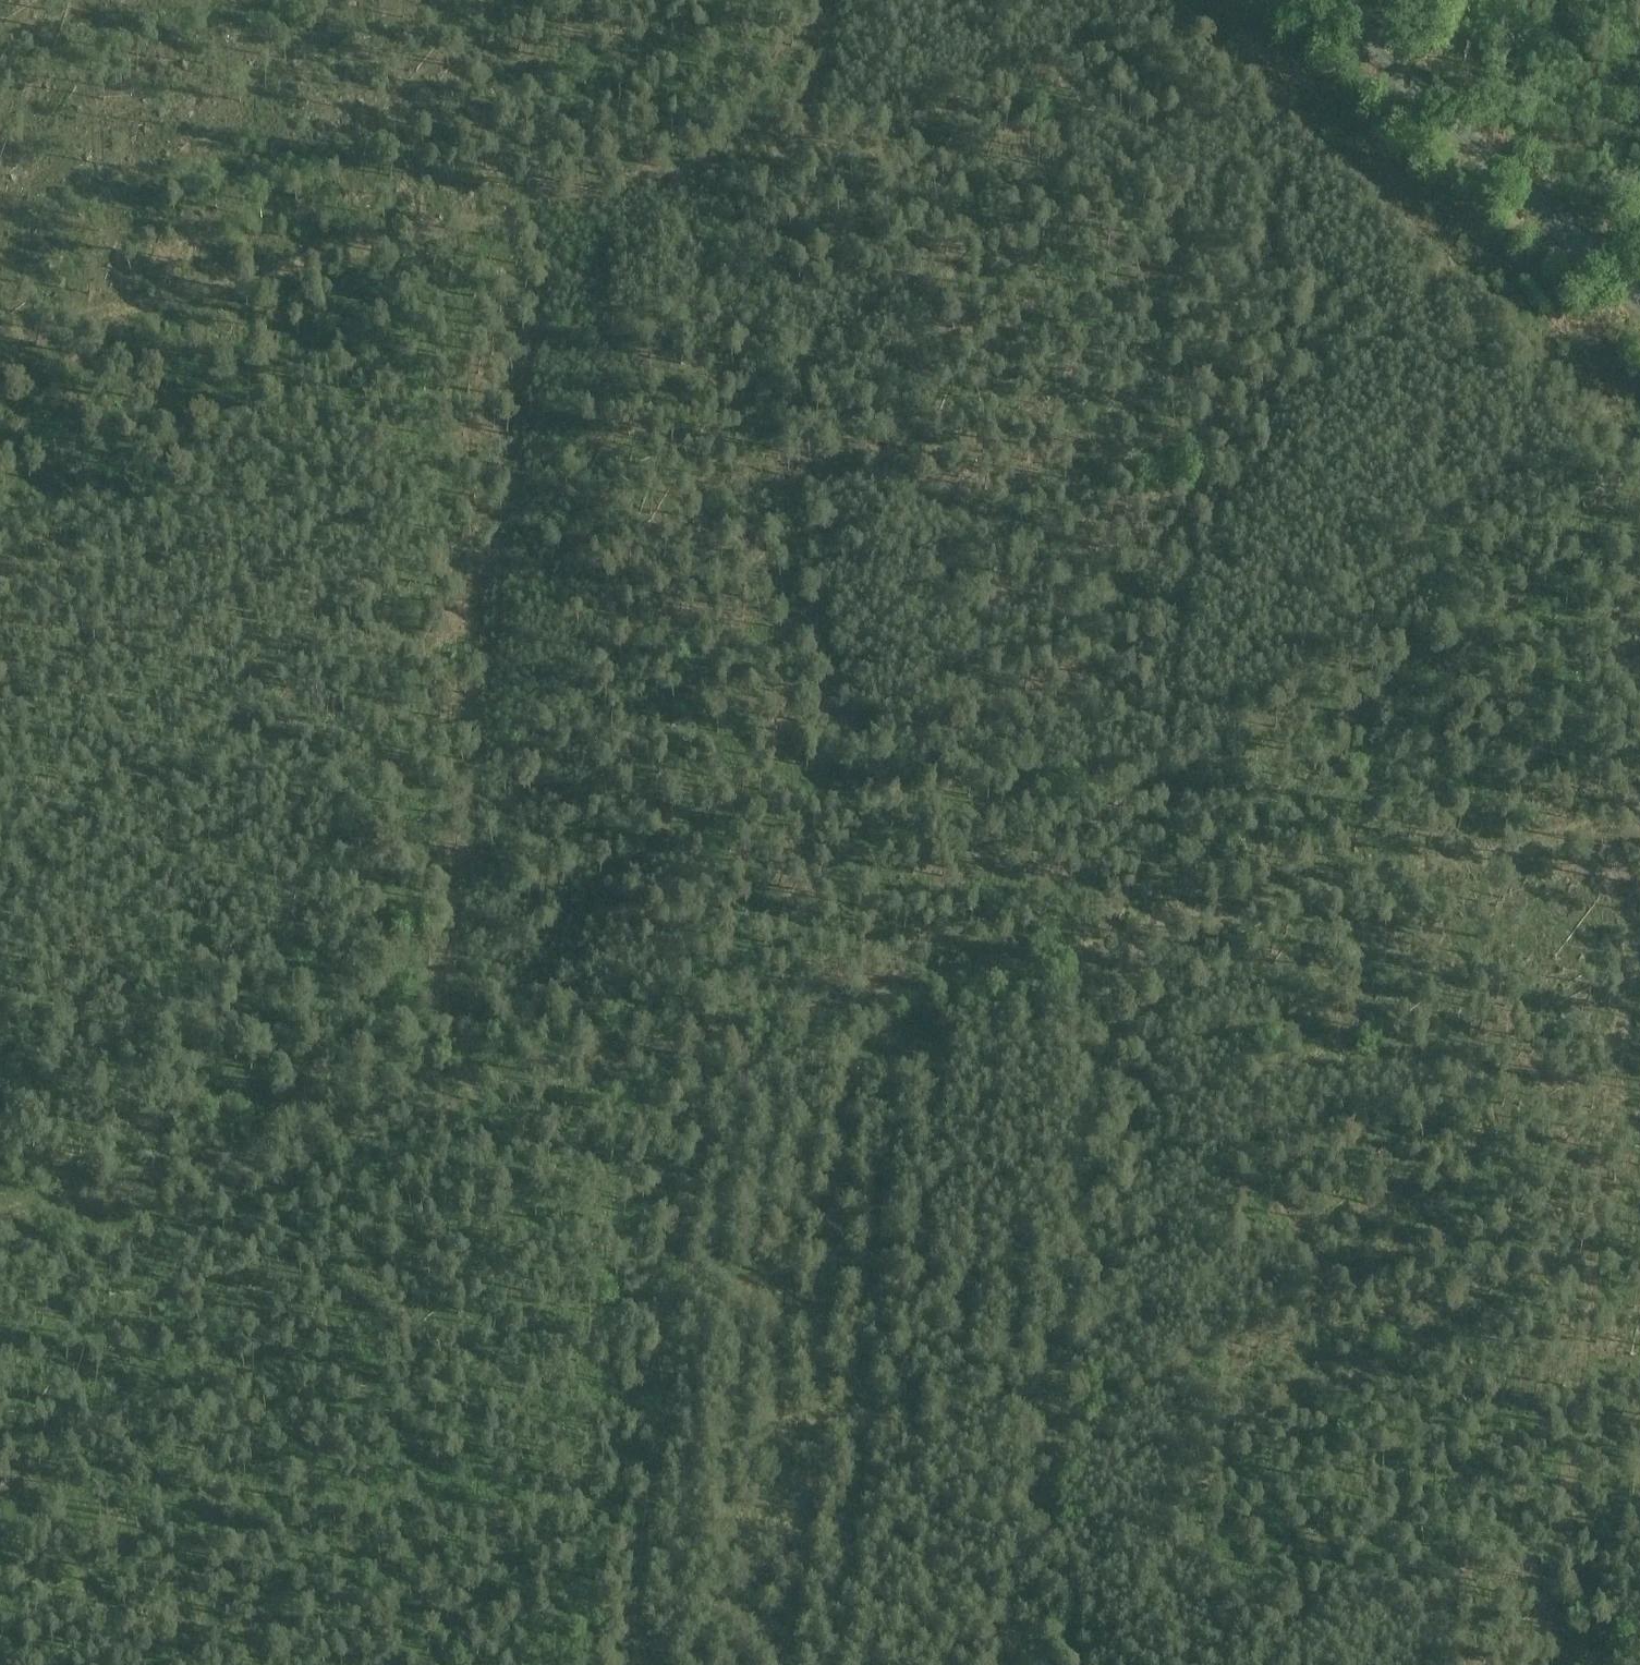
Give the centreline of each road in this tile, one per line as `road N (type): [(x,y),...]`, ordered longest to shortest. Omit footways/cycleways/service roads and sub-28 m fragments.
road 1 (tertiary): [(1639,301),(1319,0)]

